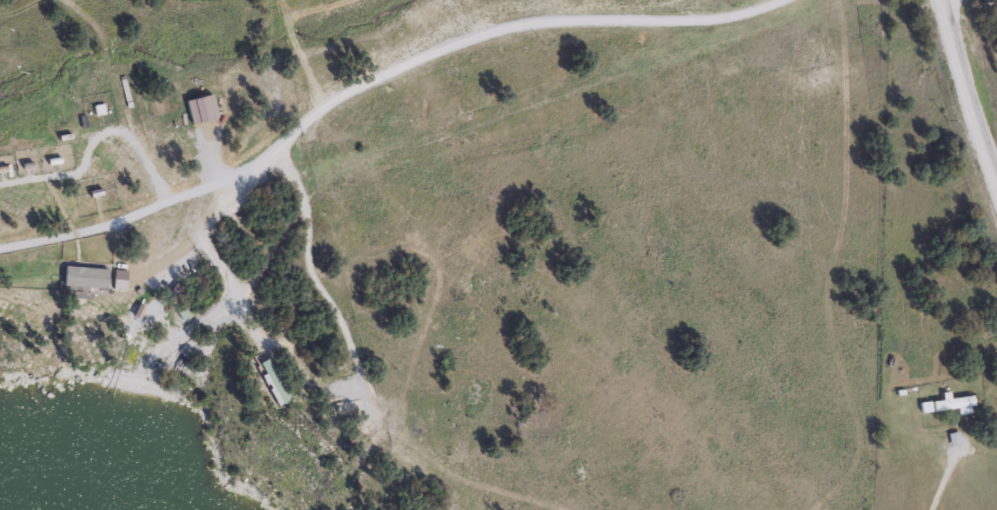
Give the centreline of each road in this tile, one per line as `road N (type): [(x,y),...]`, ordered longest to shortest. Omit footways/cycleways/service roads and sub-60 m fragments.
road 1 (residential): [(779,0),(687,18),(539,20),(471,34),(327,100),(237,178),(65,238),(0,248)]
road 2 (track): [(173,199),(133,150),(104,40),(68,0)]
road 3 (secondary): [(943,0),(996,177)]

